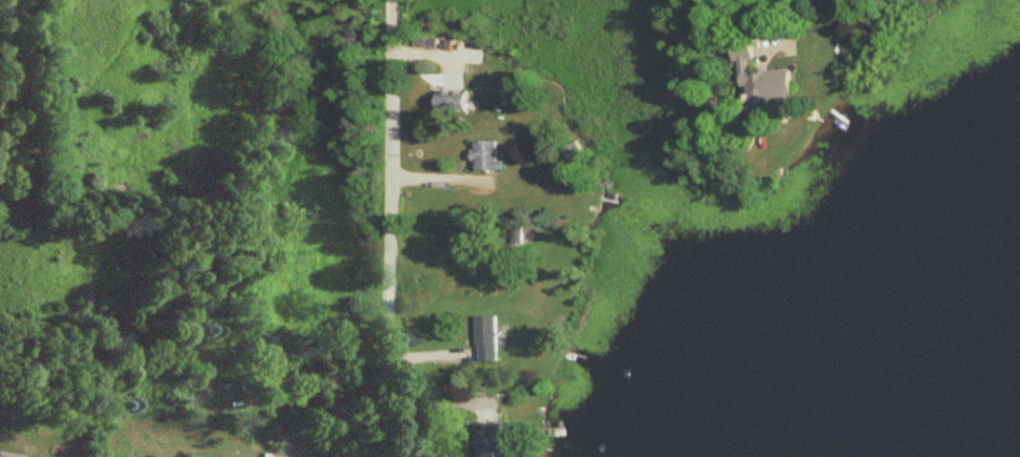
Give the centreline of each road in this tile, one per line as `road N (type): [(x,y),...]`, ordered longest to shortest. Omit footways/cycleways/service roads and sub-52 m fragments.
road 1 (residential): [(391,456),(394,0)]

